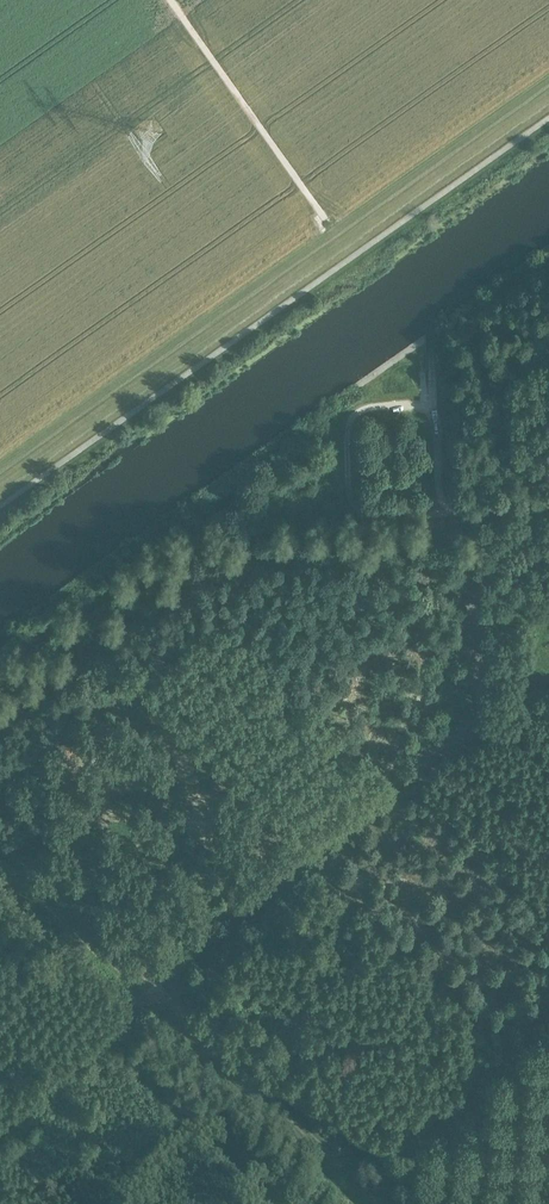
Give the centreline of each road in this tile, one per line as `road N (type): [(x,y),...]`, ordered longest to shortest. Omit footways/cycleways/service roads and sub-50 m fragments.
road 1 (track): [(0,1119),(478,720),(477,577)]
road 2 (track): [(0,670),(188,539),(347,510),(348,426),(355,413),(431,406)]
road 3 (track): [(0,844),(381,1203)]
road 4 (unclassified): [(347,510),(548,504)]
road 5 (track): [(428,364),(437,508)]

